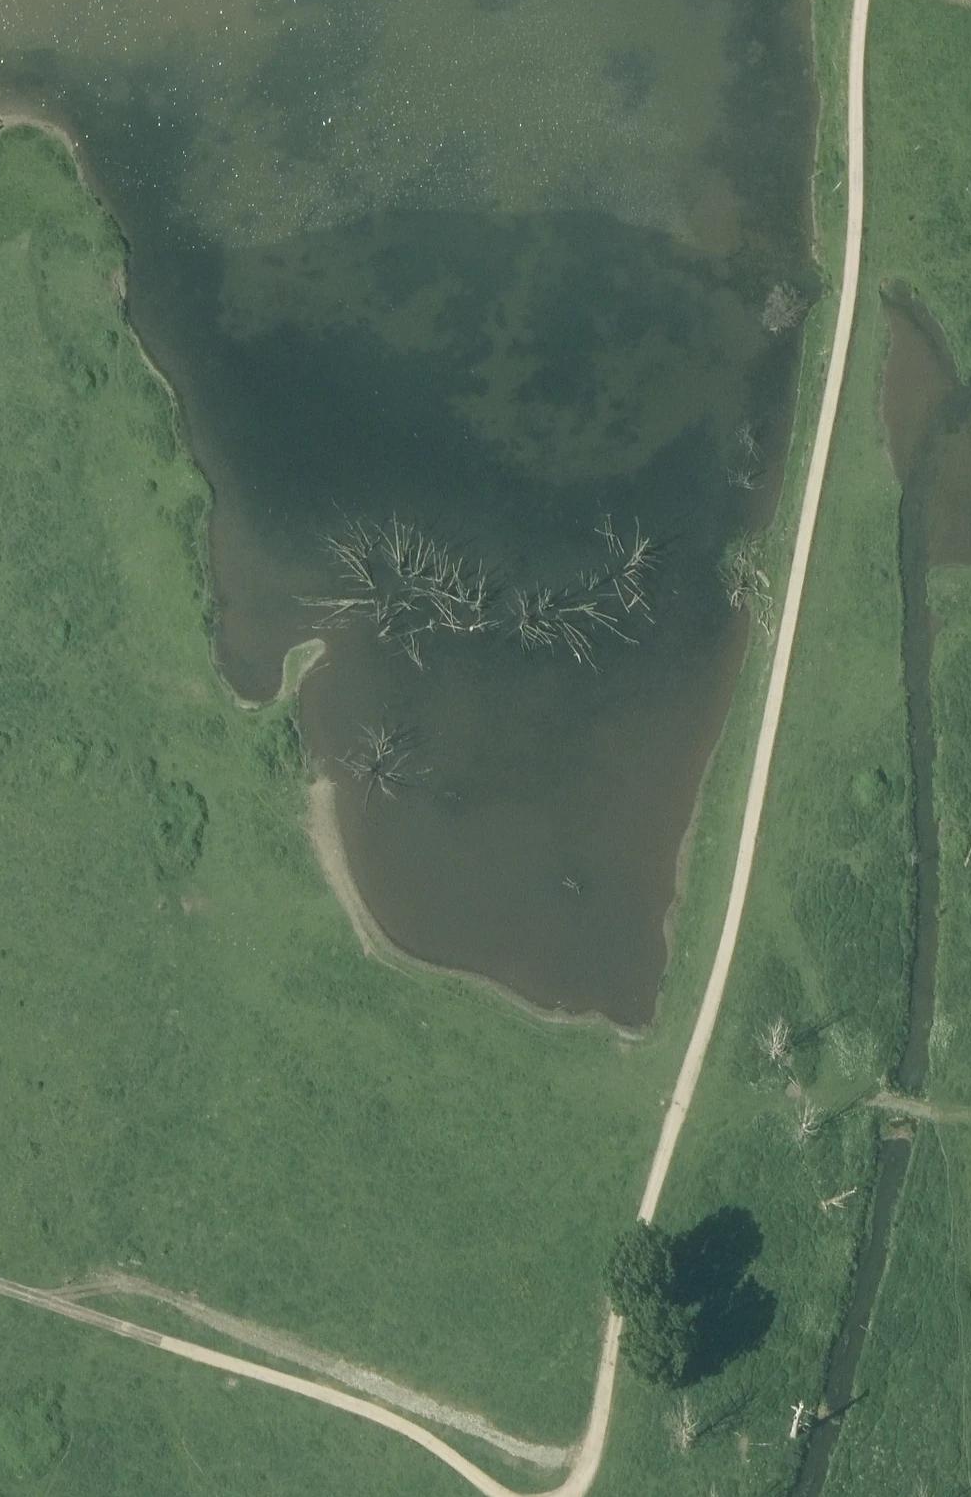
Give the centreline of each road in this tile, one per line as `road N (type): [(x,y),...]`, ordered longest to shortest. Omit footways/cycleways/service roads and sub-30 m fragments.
road 1 (track): [(678,1094),(709,1005),(757,795),(820,468),(854,221),(861,0)]
road 2 (track): [(507,1496),(458,1460),(331,1403),(0,1284)]
road 3 (track): [(568,1496),(678,1094)]
road 4 (track): [(678,1094),(970,1113)]

